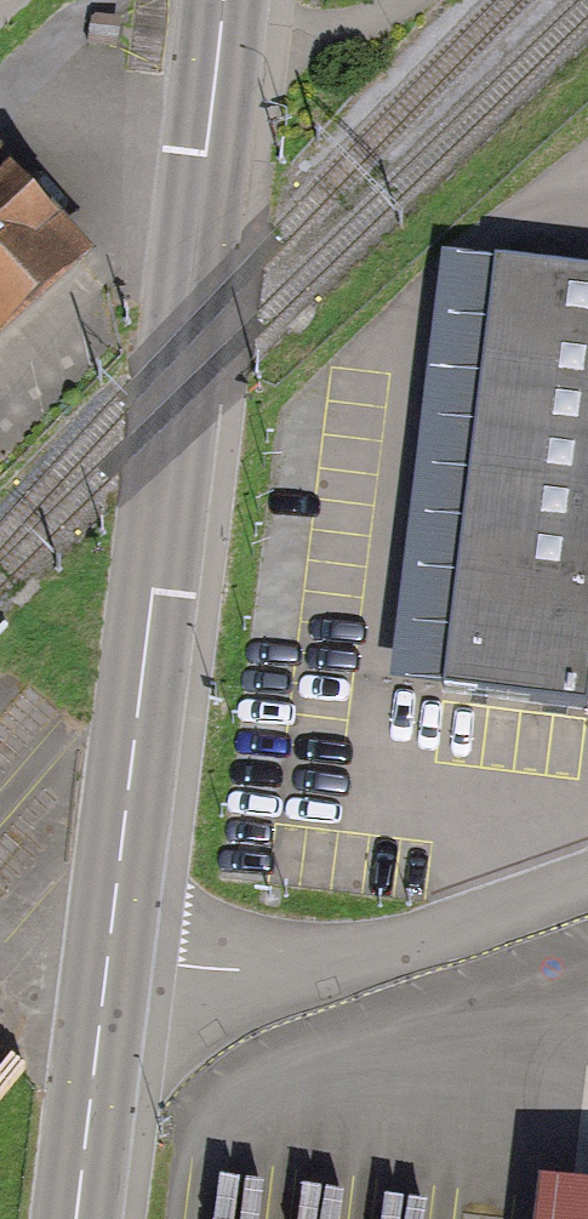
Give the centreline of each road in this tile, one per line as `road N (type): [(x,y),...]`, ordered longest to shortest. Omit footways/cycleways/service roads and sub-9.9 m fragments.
road 1 (primary): [(224,0),(109,957)]
road 2 (residential): [(109,957),(229,971),(340,960),(587,875)]
road 3 (track): [(0,379),(202,198)]
road 4 (primary): [(109,957),(76,1218)]

